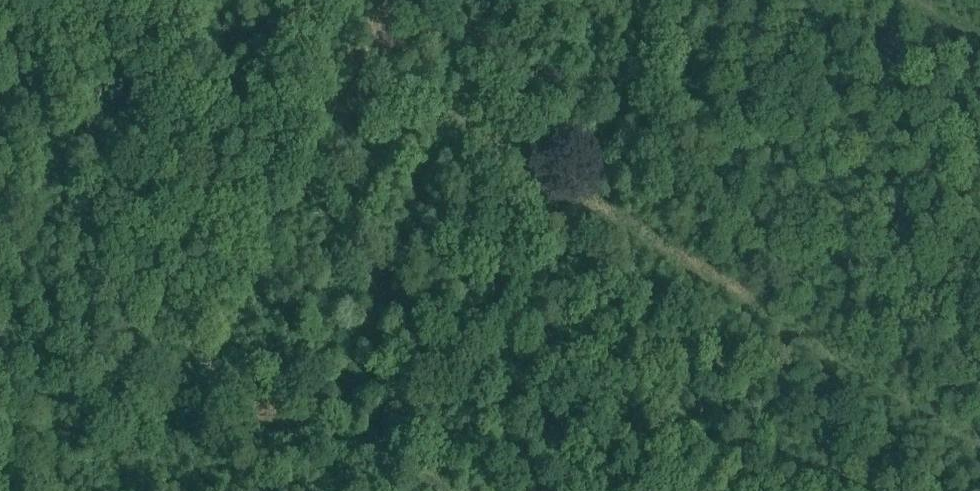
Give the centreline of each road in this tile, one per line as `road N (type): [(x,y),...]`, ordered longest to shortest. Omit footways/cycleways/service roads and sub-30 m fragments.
road 1 (track): [(979,443),(575,189)]
road 2 (track): [(0,417),(295,397),(411,468)]
road 3 (track): [(575,189),(452,384),(411,468)]
road 4 (track): [(706,0),(603,161),(575,189)]

